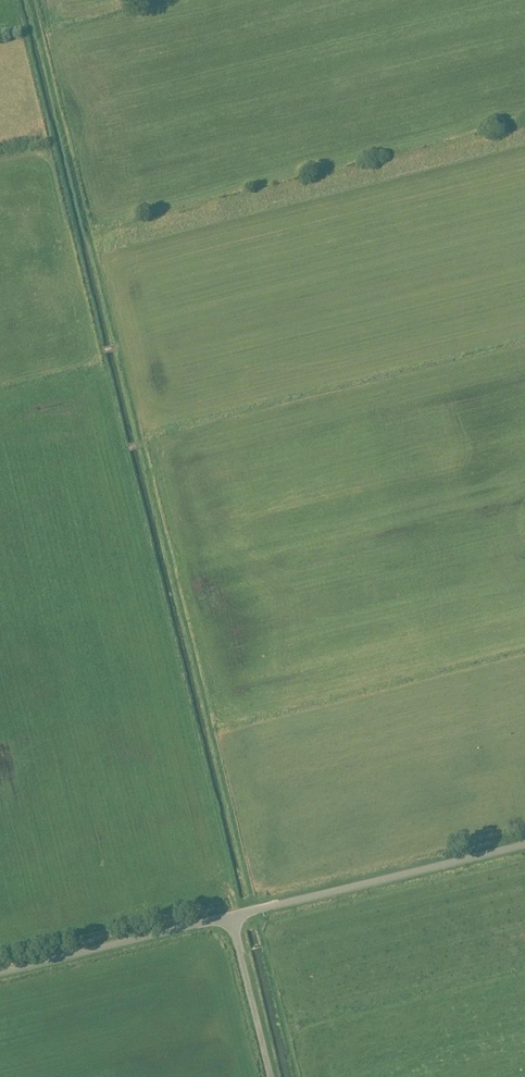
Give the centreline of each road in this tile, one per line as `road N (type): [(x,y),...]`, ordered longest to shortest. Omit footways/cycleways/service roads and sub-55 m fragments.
road 1 (unclassified): [(231,917),(524,844)]
road 2 (unclassified): [(0,973),(231,917)]
road 3 (unclassified): [(270,1076),(231,917)]

